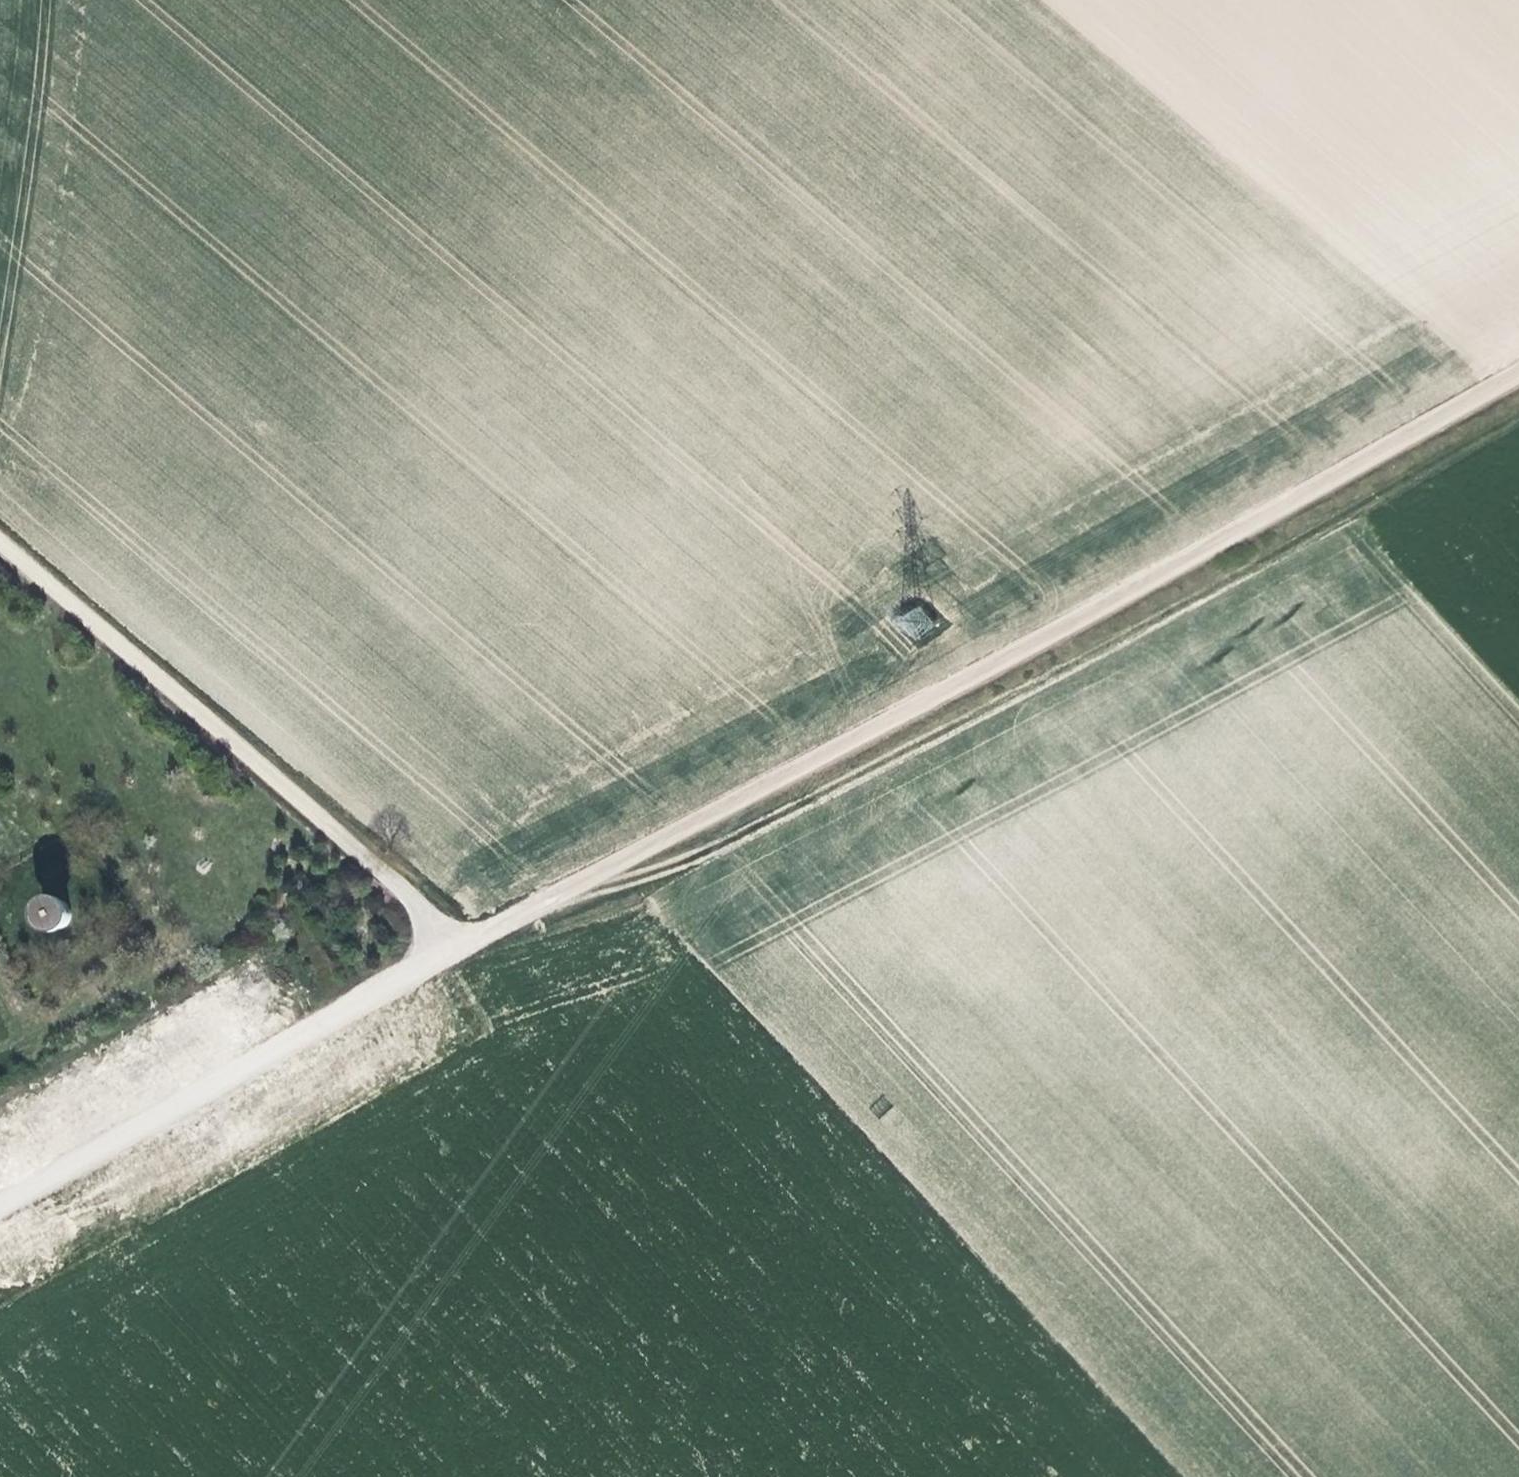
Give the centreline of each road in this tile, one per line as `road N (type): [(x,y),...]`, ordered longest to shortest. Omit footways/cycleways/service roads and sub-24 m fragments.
road 1 (track): [(464,948),(1142,587),(1518,375)]
road 2 (unclassified): [(0,540),(430,909),(464,948)]
road 3 (unclassified): [(0,1206),(464,948)]

